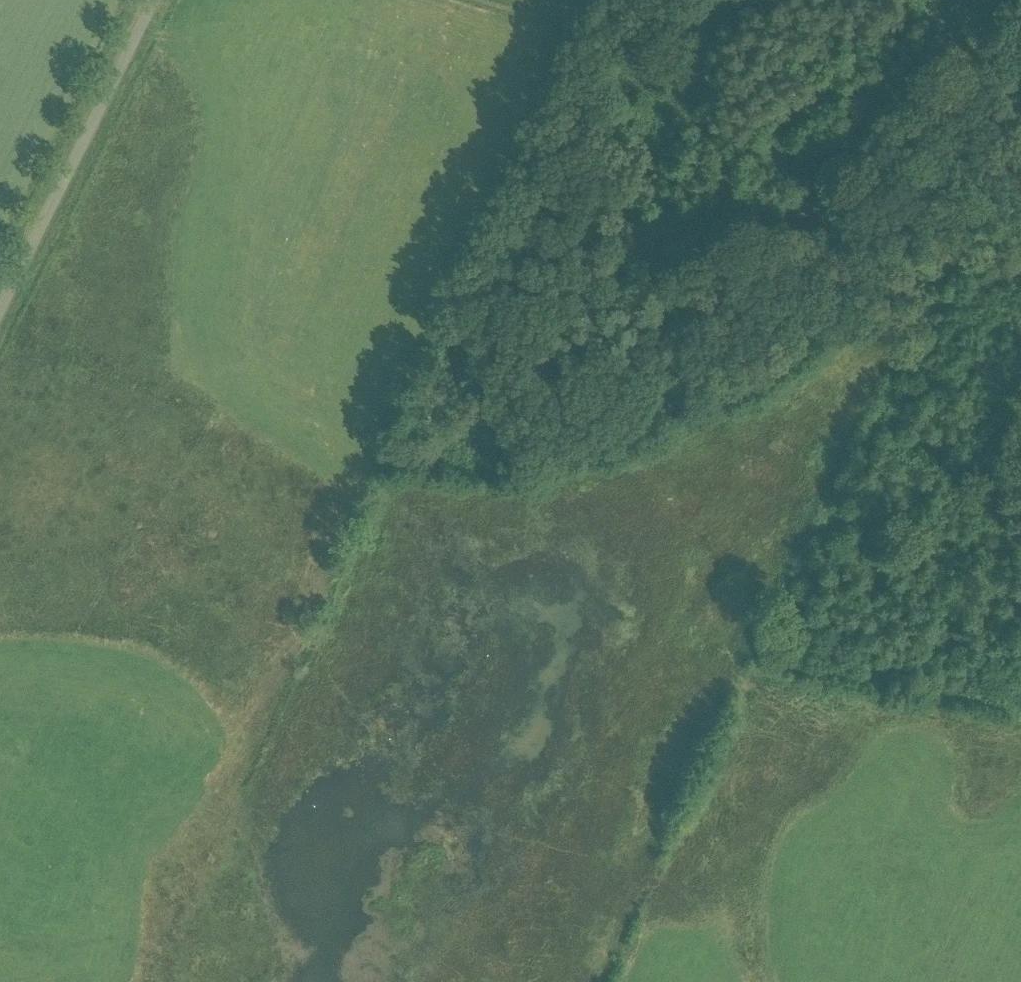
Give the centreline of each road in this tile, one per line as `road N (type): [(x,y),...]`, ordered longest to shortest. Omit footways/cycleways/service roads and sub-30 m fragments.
road 1 (unclassified): [(0,318),(158,0)]

